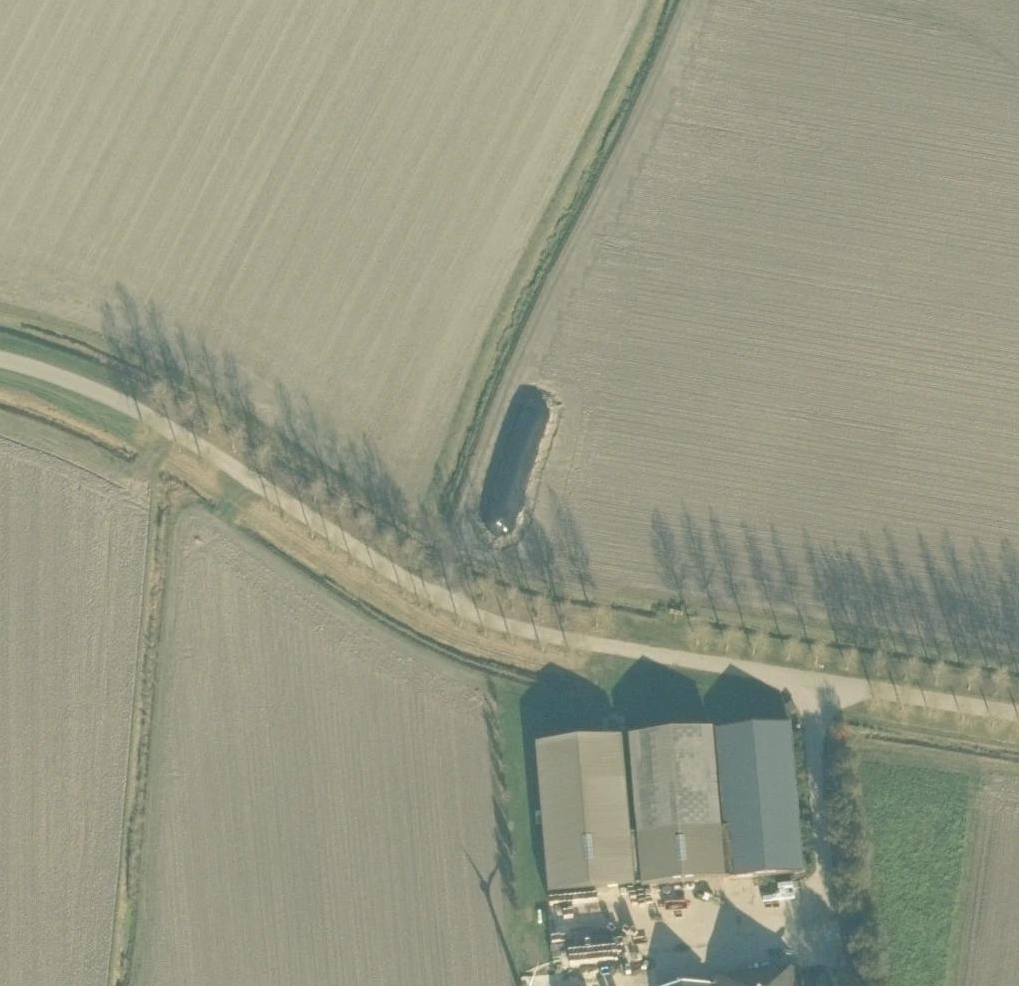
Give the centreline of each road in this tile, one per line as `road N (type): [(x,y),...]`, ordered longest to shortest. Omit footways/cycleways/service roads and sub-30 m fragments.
road 1 (unclassified): [(0,360),(171,426),(420,592),(501,624),(603,650),(1018,714)]

